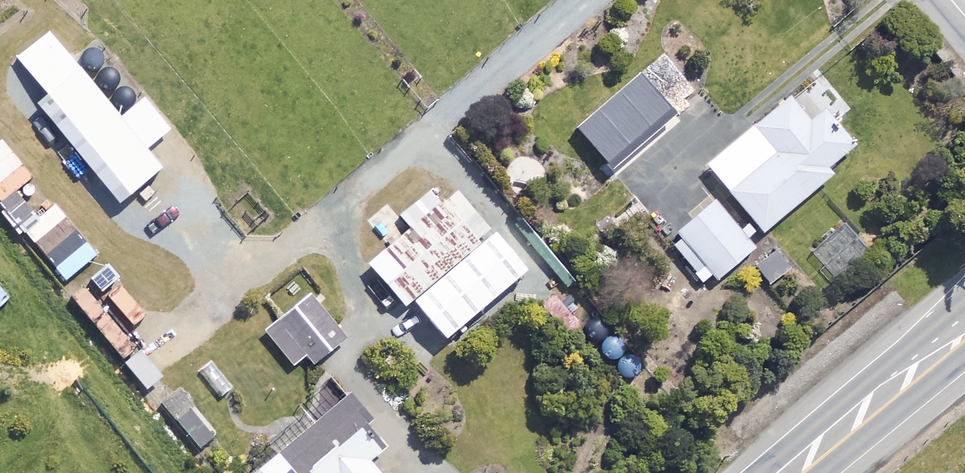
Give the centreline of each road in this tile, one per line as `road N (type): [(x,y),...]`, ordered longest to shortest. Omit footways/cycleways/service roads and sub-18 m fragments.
road 1 (primary): [(964,329),(791,472)]

